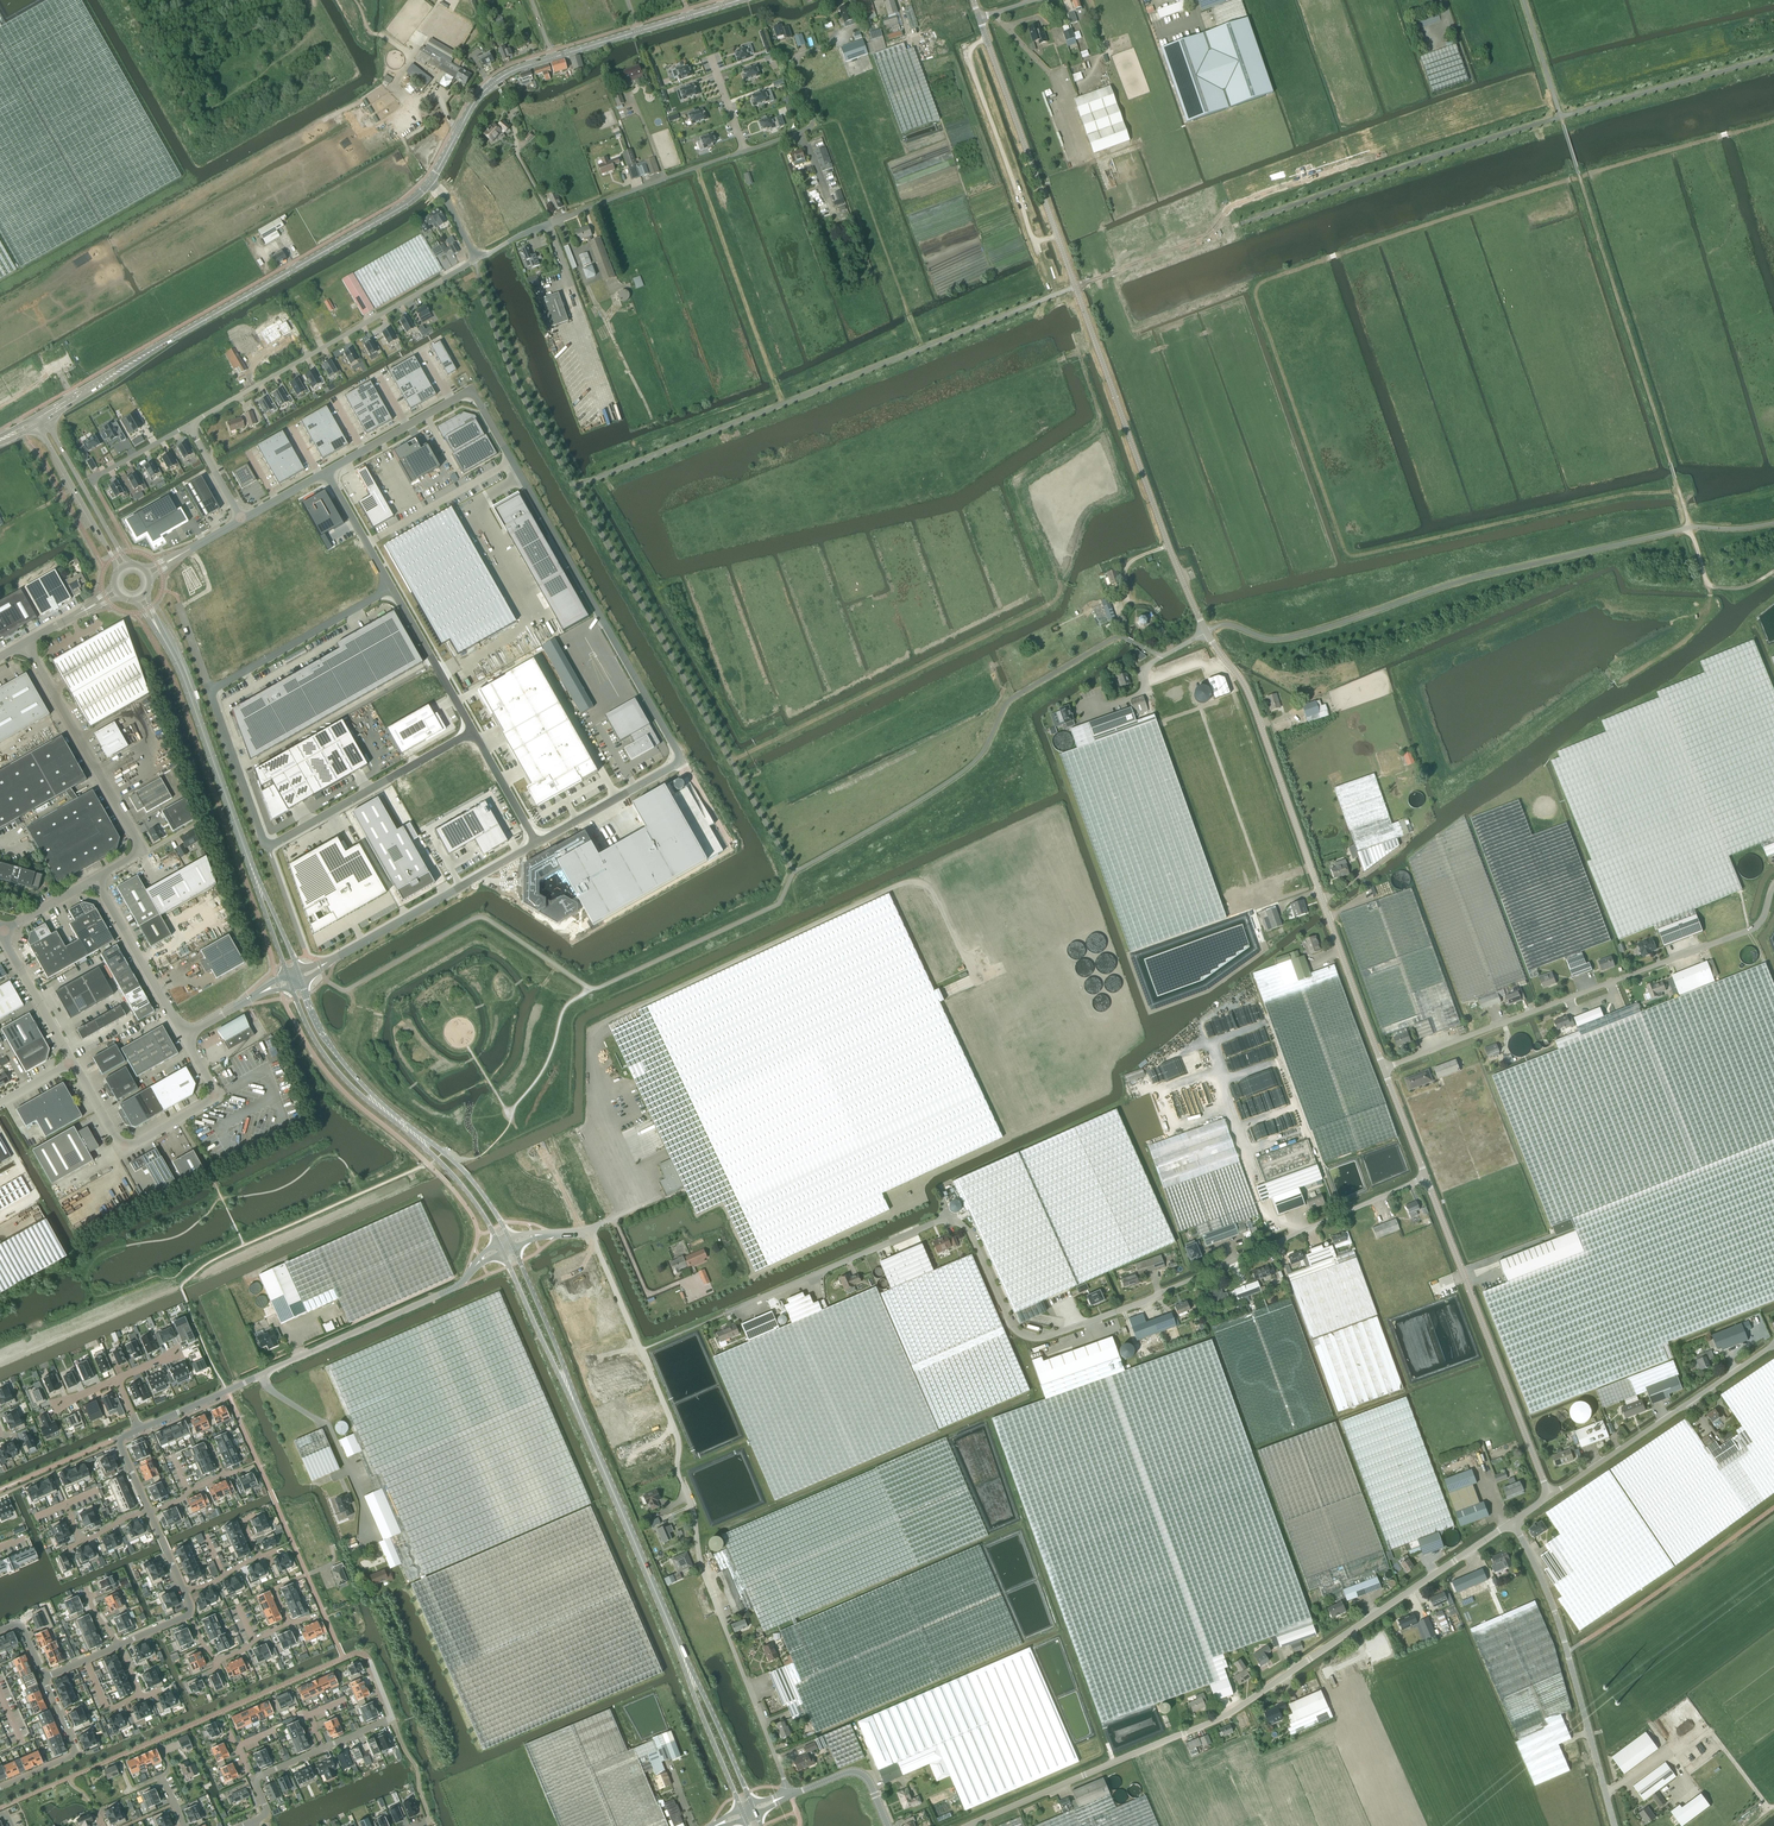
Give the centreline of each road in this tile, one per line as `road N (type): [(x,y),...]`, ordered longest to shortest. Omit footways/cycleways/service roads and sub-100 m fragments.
road 1 (unclassified): [(1425,1178),(1156,1295),(1035,1338),(1010,1324),(970,1231),(949,1220),(734,1310)]
road 2 (unclassified): [(325,472),(472,390),(683,761),(537,844)]
road 3 (unclassified): [(1205,632),(979,17)]
road 4 (unclassified): [(789,1794),(705,1577),(677,1435),(588,1230),(557,1233)]
road 5 (unclassified): [(1205,632),(1227,624),(1292,637),(1463,580),(1690,527)]
road 6 (unclassified): [(1383,1067),(1251,700),(1205,632)]
road 7 (tertiary): [(44,416),(399,208),(429,183)]
road 8 (unclassified): [(1773,884),(1753,928),(1383,1067)]
road 9 (track): [(1690,527),(1561,117)]
road 10 (tertiary): [(429,183),(478,97),(505,74),(737,0)]
road 11 (unclassified): [(1227,1715),(1512,1521)]
road 12 (unclassified): [(1549,1496),(1425,1178)]
road 13 (residential): [(189,424),(475,260)]
road 14 (unclassified): [(1615,1825),(1554,1609),(1512,1521)]
road 15 (tertiary): [(567,1383),(688,1670)]
road 16 (unclassified): [(475,260),(538,227),(745,150)]
road 17 (unclassified): [(94,880),(134,859),(139,843),(26,643)]
road 18 (unclassified): [(1227,1715),(967,1825)]
road 19 (unclassified): [(185,1035),(215,1098),(123,1150),(73,1062)]
road 20 (residential): [(1549,1496),(1773,1345)]
road 21 (tertiary): [(260,891),(167,644)]
road 22 (track): [(696,167),(782,404)]
road 23 (track): [(986,39),(971,47),(969,60),(1034,243),(1057,235)]
road 24 (unclassified): [(537,844),(322,966)]
road 25 (unclassified): [(267,847),(473,730)]
road 26 (unclassified): [(213,692),(391,588)]
road 27 (unclassified): [(745,150),(810,127),(797,58),(850,37)]
road 28 (unclassified): [(460,1283),(295,1359)]
road 29 (unclassified): [(94,880),(185,1035)]
road 30 (tertiary): [(129,563),(44,416)]
road 31 (tertiary): [(35,421),(118,569)]
road 32 (unclassified): [(267,847),(213,692)]
road 33 (unclassified): [(473,730),(391,588)]
road 34 (residential): [(44,1677),(73,1753),(0,1787)]
road 35 (tertiary): [(752,1804),(688,1670)]
road 36 (tertiary): [(688,1670),(742,1808)]
road 37 (tertiary): [(291,986),(320,1049),(377,1103)]
road 38 (tertiary): [(503,1252),(567,1383)]
road 39 (unclassified): [(73,1062),(2,935)]
road 40 (tertiary): [(567,1383),(514,1248)]
road 41 (tertiary): [(377,1103),(324,1036),(302,982)]
road 42 (residential): [(321,1748),(393,1717),(370,1659)]
road 43 (tertiary): [(509,1238),(466,1173),(417,1136)]
road 44 (tertiary): [(417,1136),(499,1243)]
road 45 (unclassified): [(889,1825),(859,1772),(789,1794)]
road 46 (unclassified): [(391,588),(325,472)]
road 47 (unclassified): [(537,844),(473,730)]

